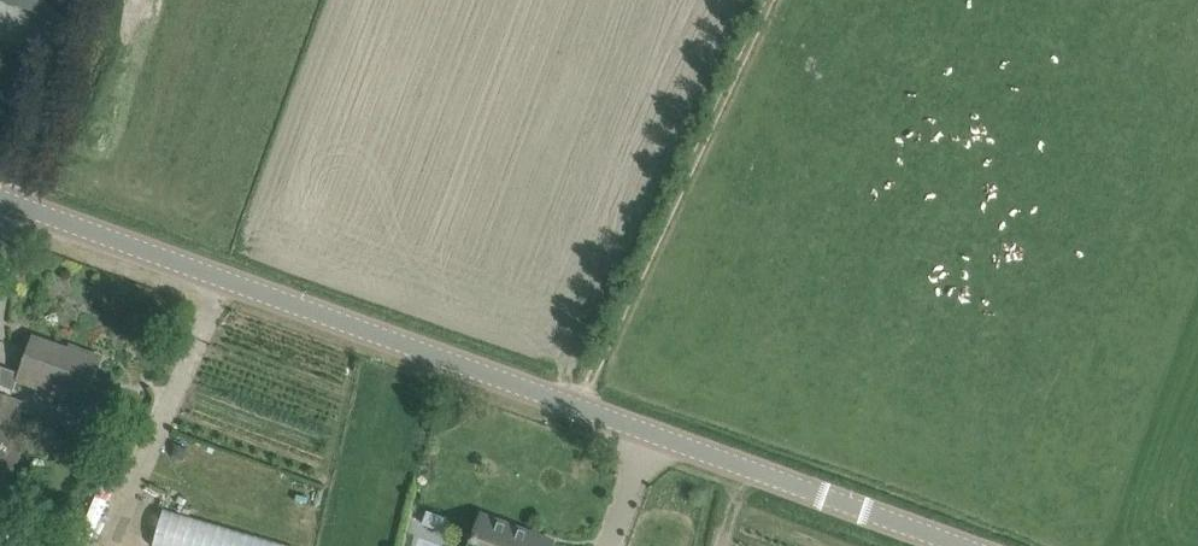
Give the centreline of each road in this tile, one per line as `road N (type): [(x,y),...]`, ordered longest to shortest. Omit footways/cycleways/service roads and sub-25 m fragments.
road 1 (tertiary): [(963,545),(0,198)]
road 2 (track): [(577,406),(766,0)]

